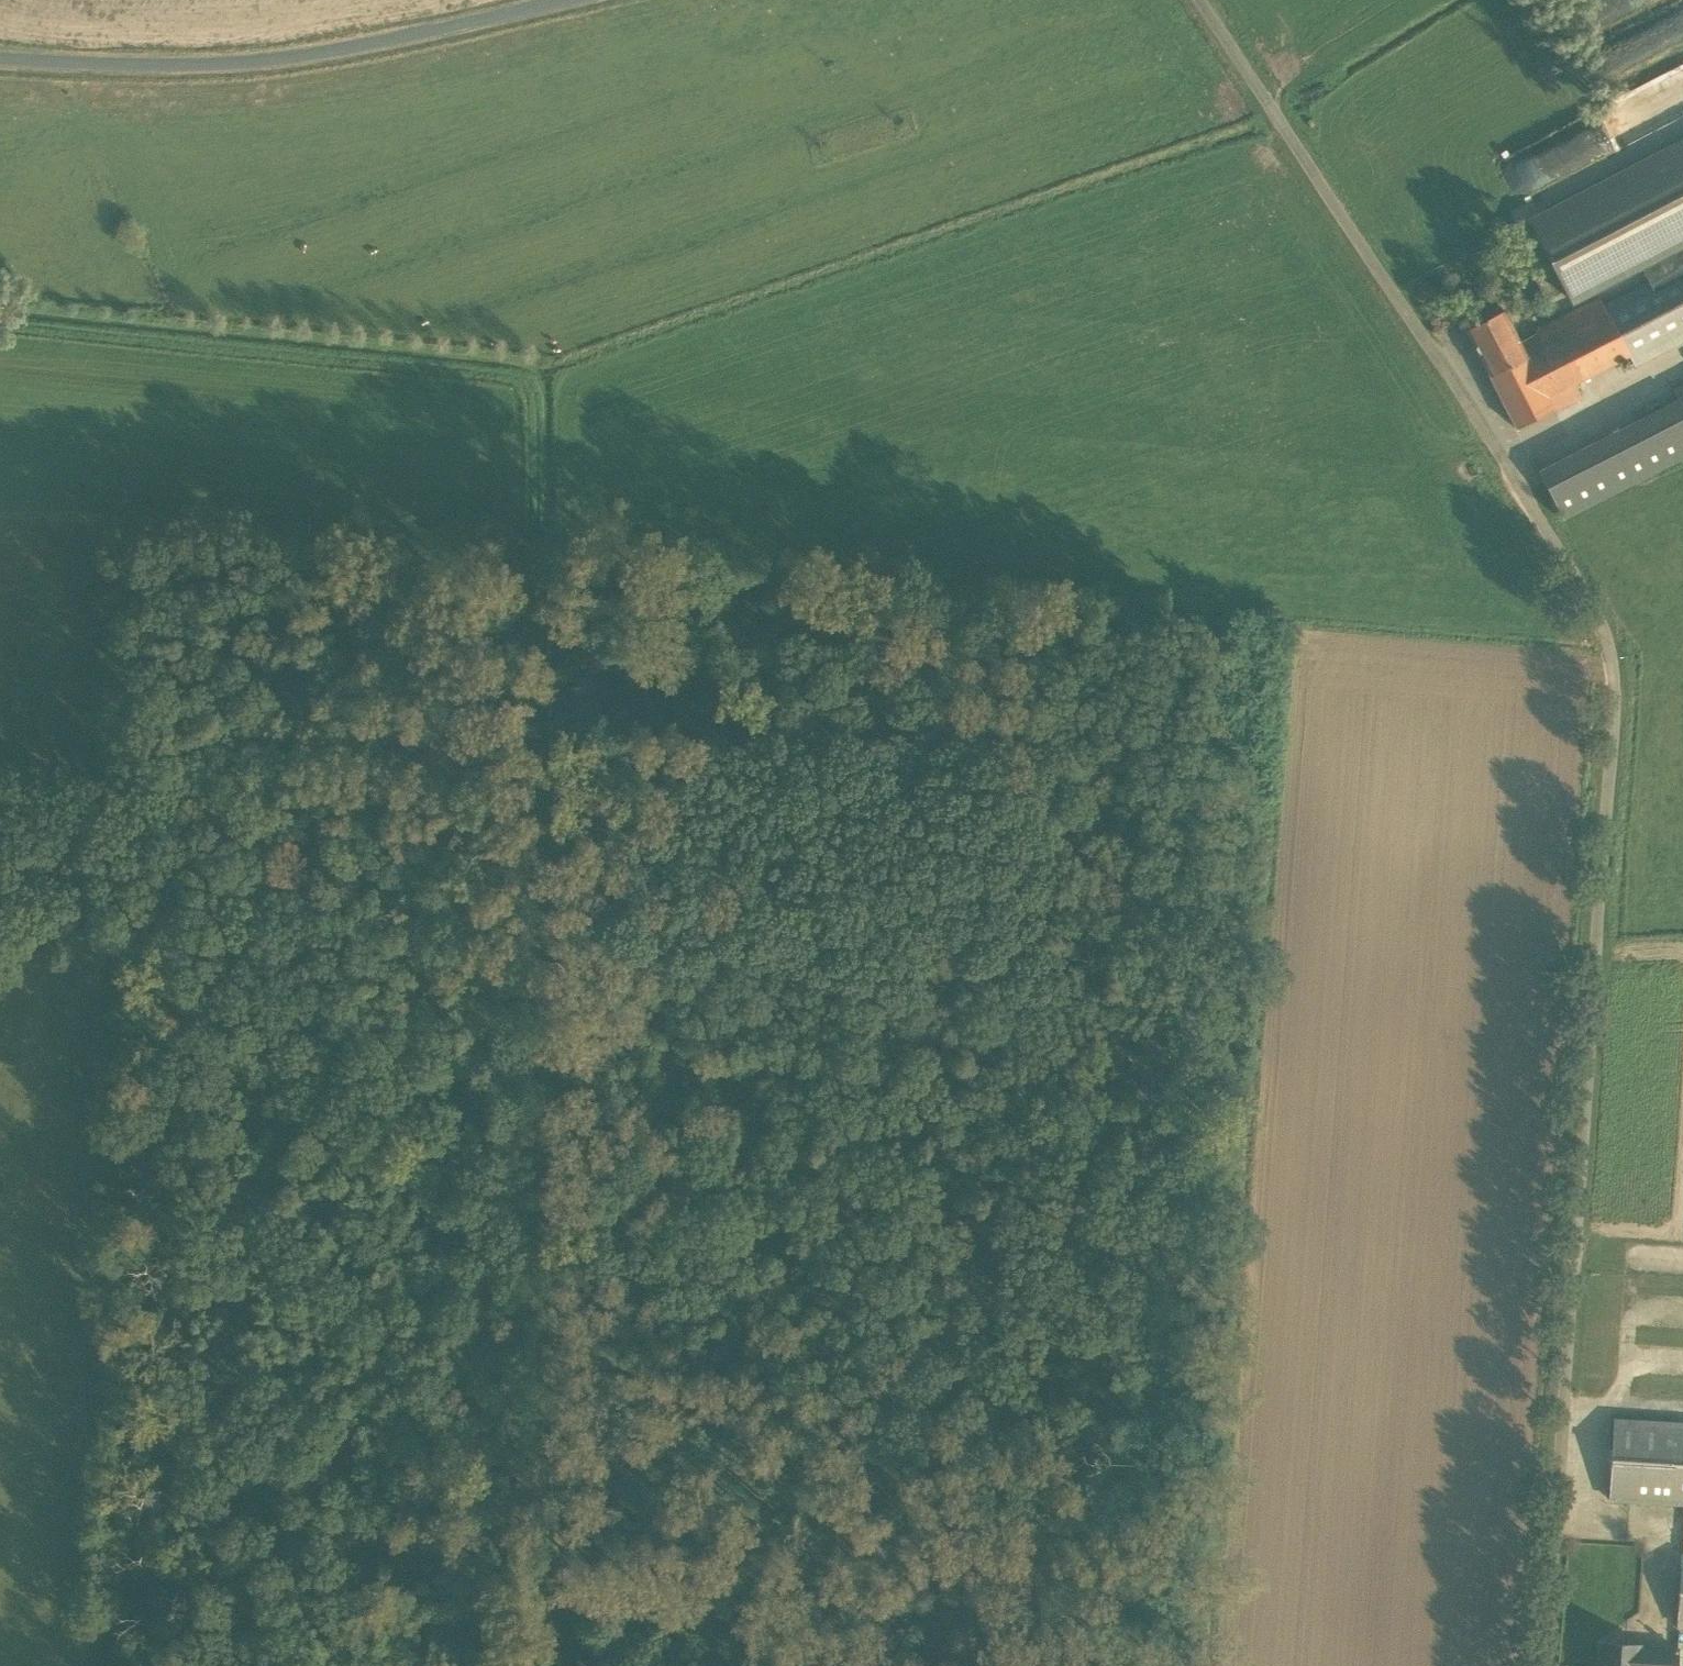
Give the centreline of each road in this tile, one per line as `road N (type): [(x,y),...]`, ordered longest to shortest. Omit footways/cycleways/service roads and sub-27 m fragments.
road 1 (unclassified): [(1543,1665),(1613,713),(1608,646),(1572,573),(1441,365),(1199,0)]
road 2 (unclassified): [(0,58),(297,56),(562,0)]

